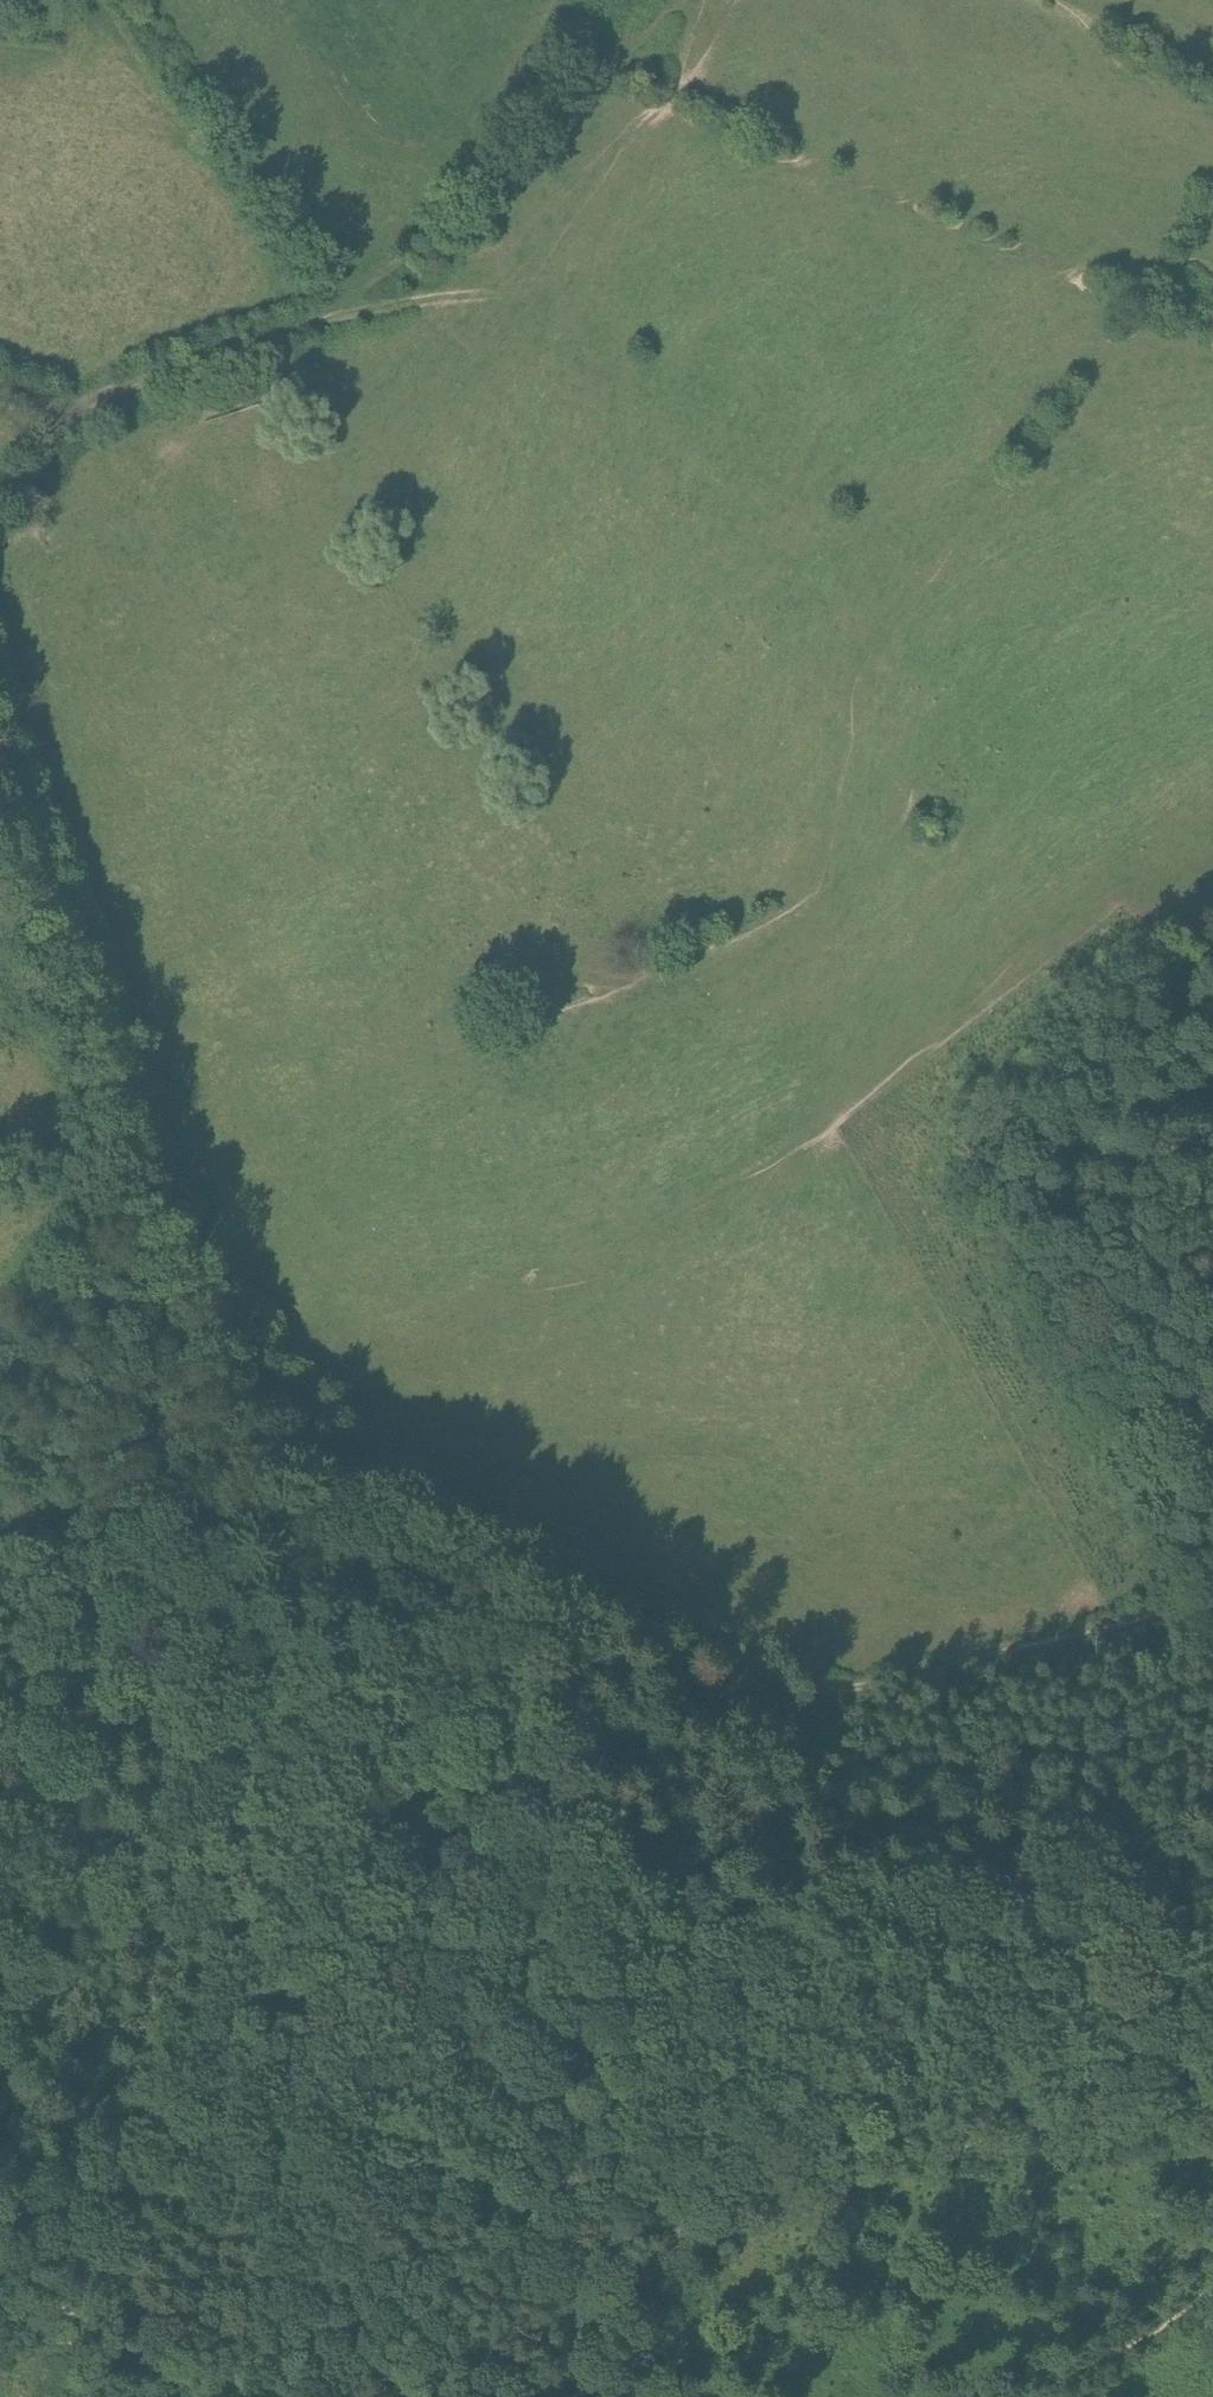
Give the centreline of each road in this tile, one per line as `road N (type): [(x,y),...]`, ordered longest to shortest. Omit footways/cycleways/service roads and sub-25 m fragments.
road 1 (track): [(70,1535),(141,1515),(276,1517),(399,1564),(497,1573),(578,1596),(836,1689),(1212,1604)]
road 2 (track): [(72,418),(122,391),(330,316),(373,287)]
road 3 (track): [(1053,2396),(1212,2294)]

